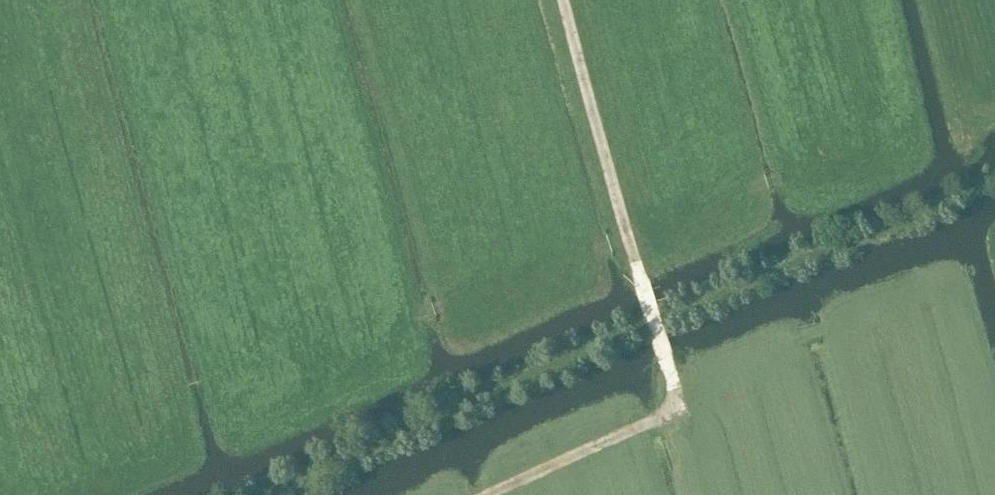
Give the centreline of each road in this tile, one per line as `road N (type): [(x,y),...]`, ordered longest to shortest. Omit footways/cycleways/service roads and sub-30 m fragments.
road 1 (track): [(487,494),(682,410),(566,0)]

